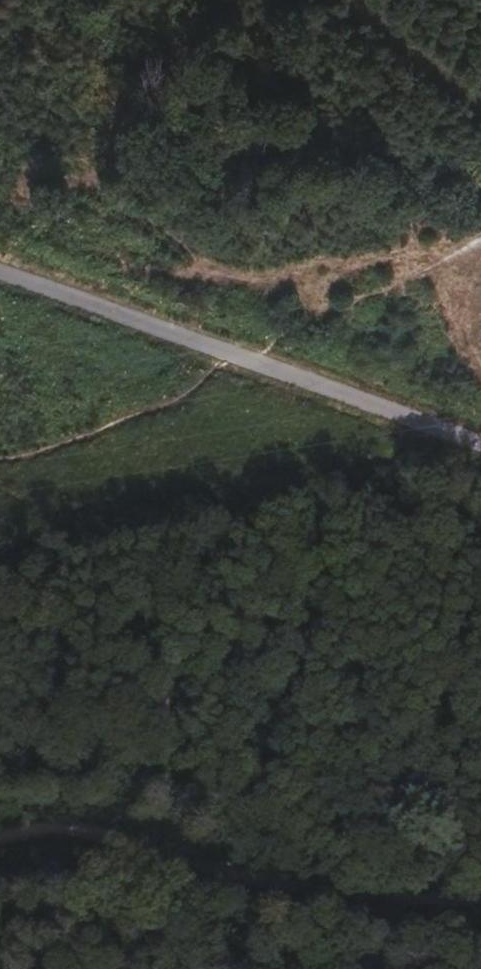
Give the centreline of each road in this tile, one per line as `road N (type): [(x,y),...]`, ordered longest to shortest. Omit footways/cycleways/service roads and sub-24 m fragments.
road 1 (track): [(0,837),(76,827),(261,881),(480,903)]

